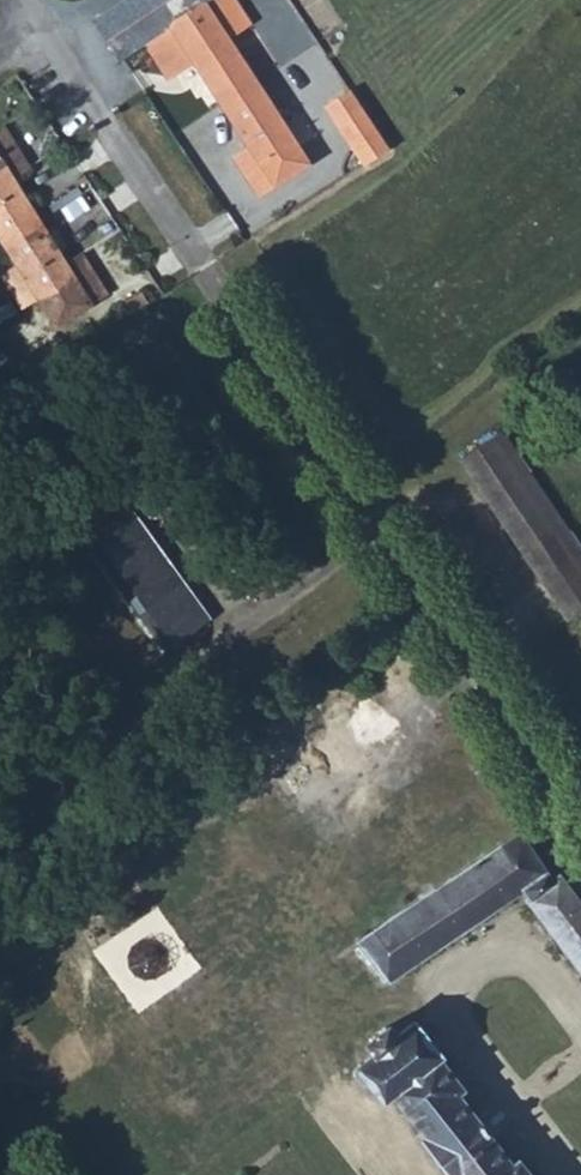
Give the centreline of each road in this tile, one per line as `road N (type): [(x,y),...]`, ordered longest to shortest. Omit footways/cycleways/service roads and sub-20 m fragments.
road 1 (track): [(580,816),(203,269)]

